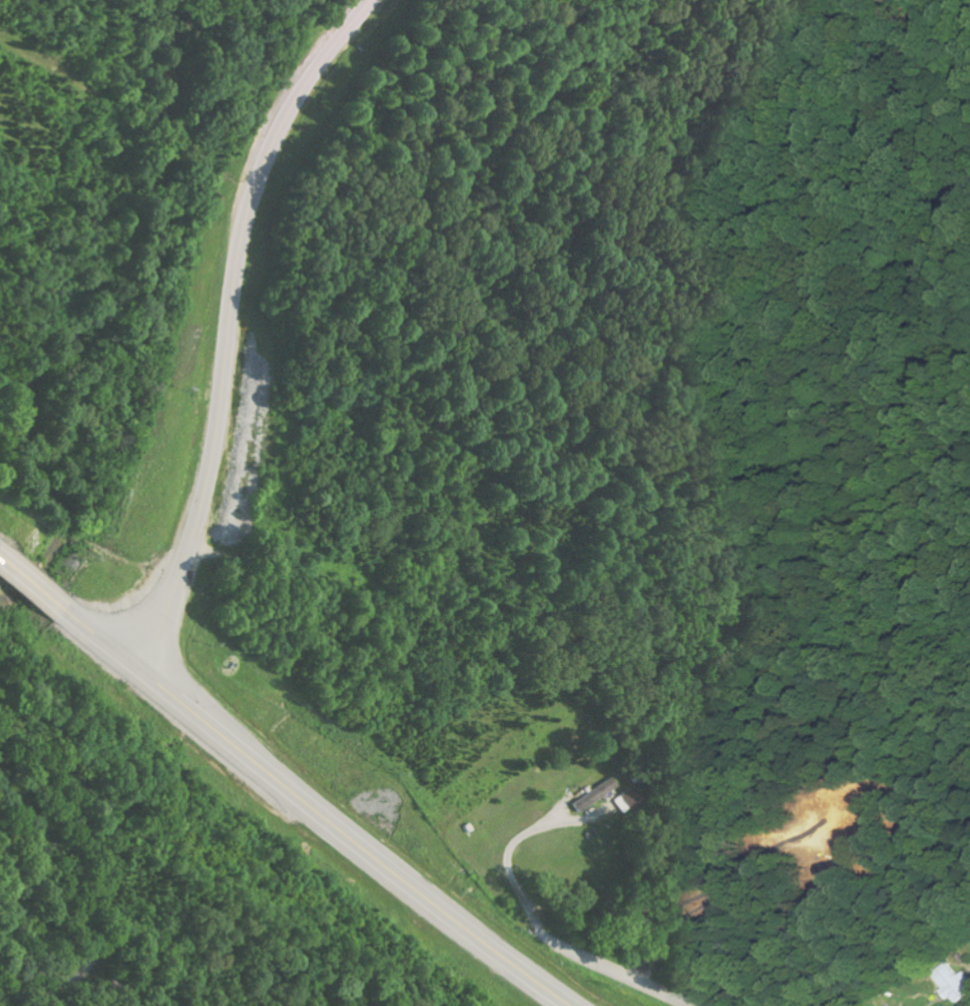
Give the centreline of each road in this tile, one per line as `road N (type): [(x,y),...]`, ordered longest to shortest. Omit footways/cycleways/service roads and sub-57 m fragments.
road 1 (tertiary): [(120,660),(164,610),(203,506),(241,235),(257,185),(297,103),(375,0)]
road 2 (trunk): [(565,1005),(120,660)]
road 3 (residential): [(686,1005),(542,934)]
road 4 (trunk): [(120,660),(0,564)]

